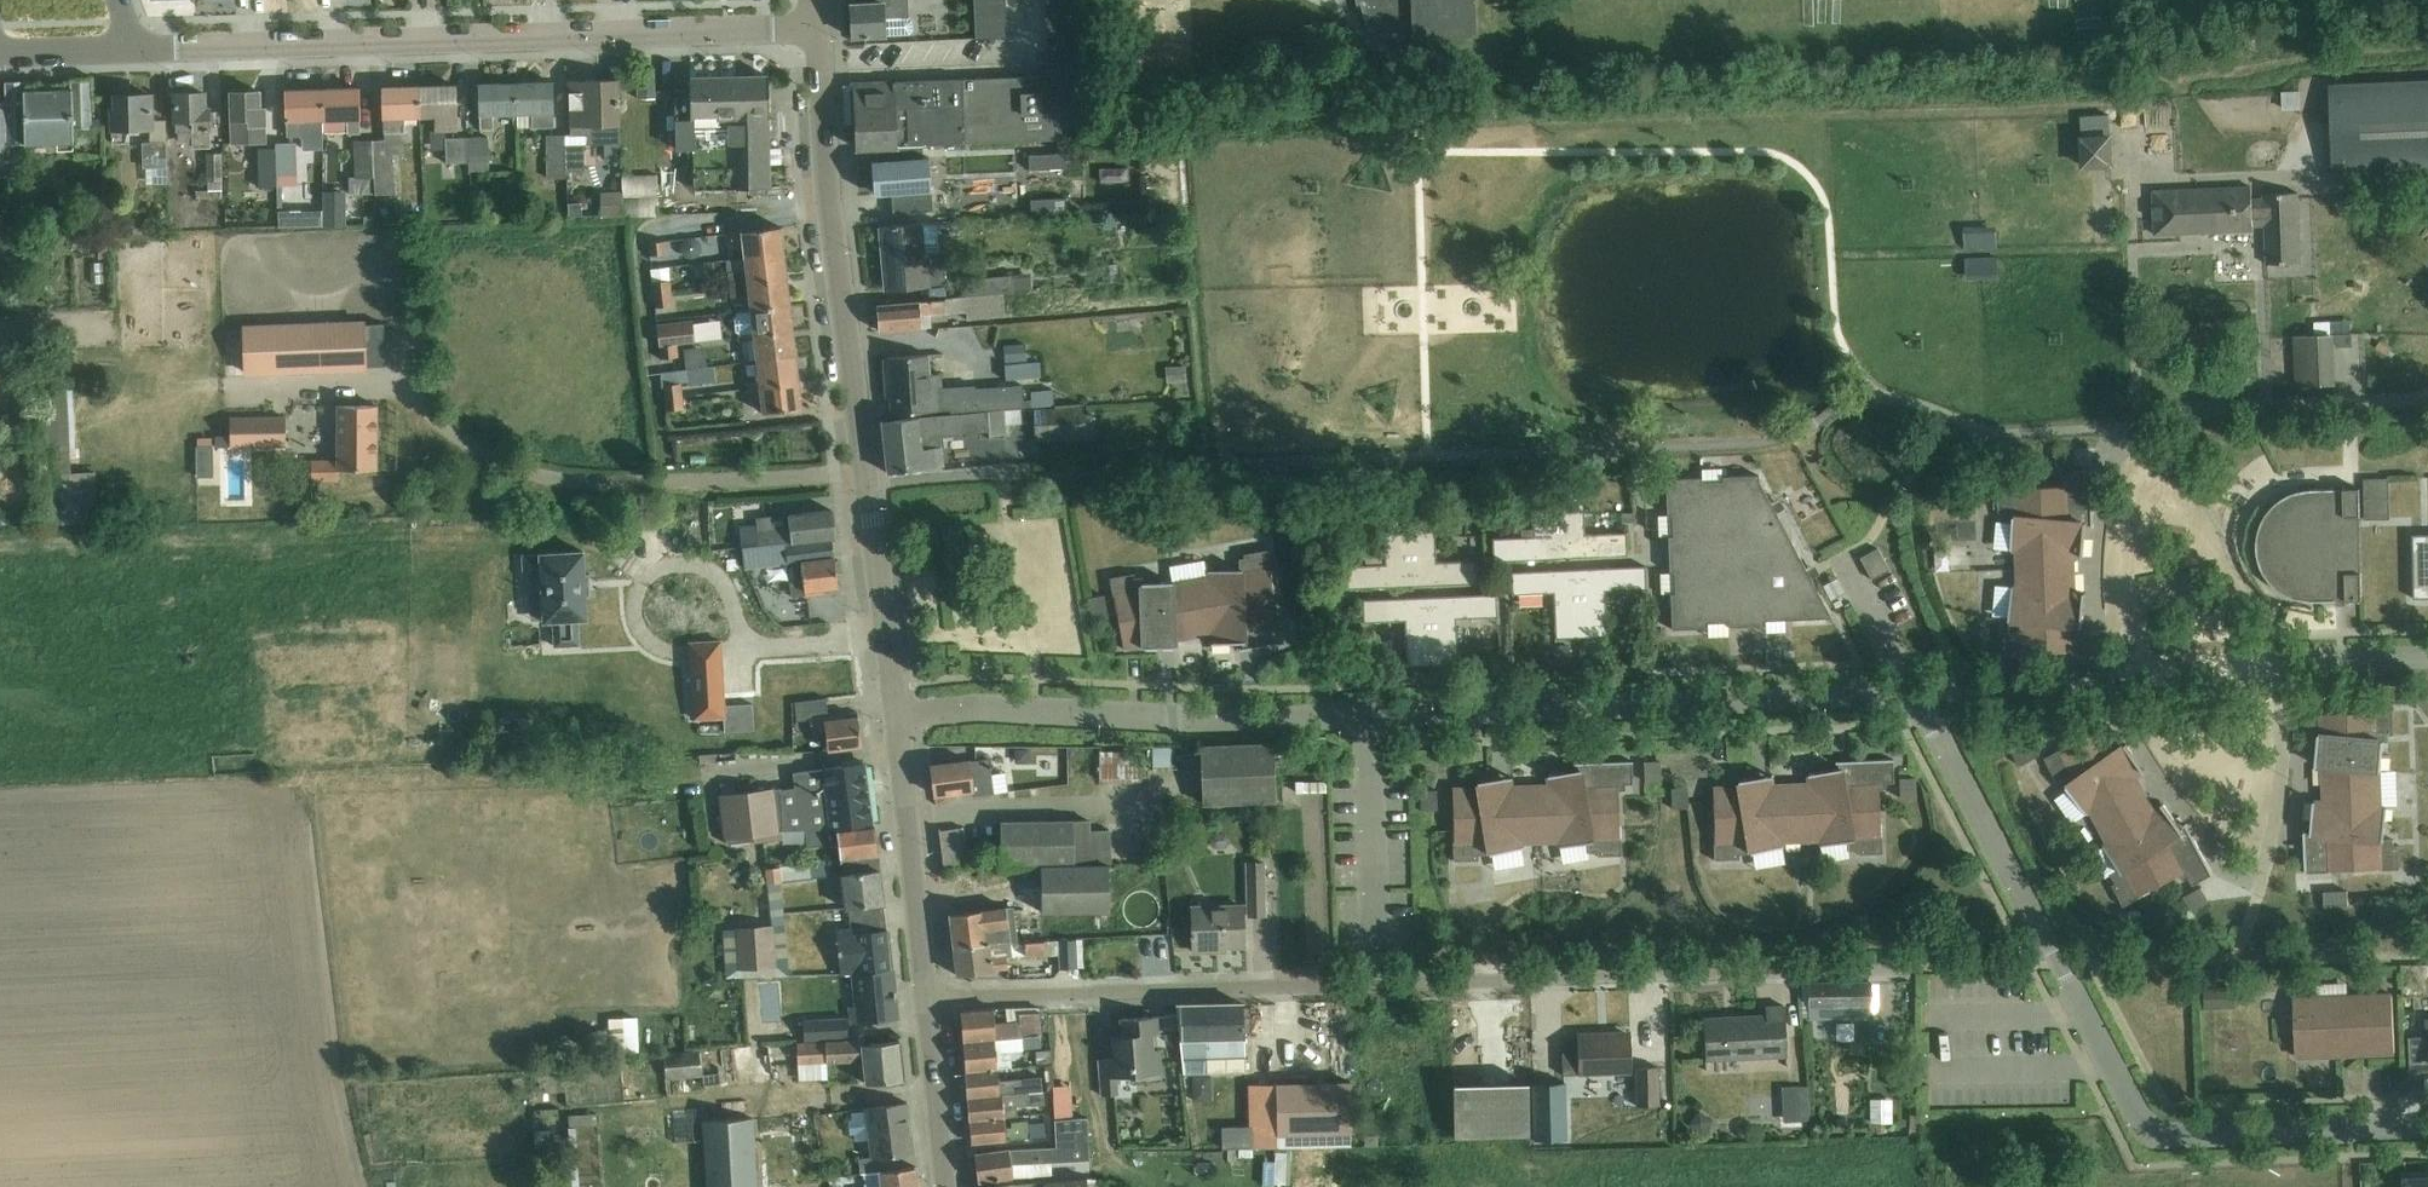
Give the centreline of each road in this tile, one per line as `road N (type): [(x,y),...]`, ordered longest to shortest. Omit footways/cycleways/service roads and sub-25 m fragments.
road 1 (residential): [(923,993),(1938,967)]
road 2 (residential): [(898,719),(983,708),(1244,722),(1911,688)]
road 3 (residential): [(2427,1124),(2183,1135),(2151,1124),(2054,963),(1911,688)]
road 4 (tertiary): [(898,719),(823,192),(815,30)]
road 5 (residential): [(123,54),(815,30)]
road 6 (tertiary): [(923,993),(898,719)]
road 7 (residential): [(2106,683),(2095,567),(2121,429)]
road 8 (residential): [(2263,876),(2220,849),(2175,801),(2106,683)]
road 9 (residential): [(1911,688),(2106,683)]
road 10 (tertiary): [(945,1186),(923,993)]
road 11 (residential): [(2276,665),(2427,656)]
road 12 (residential): [(1911,688),(1844,559)]
road 13 (residential): [(0,57),(123,54)]

